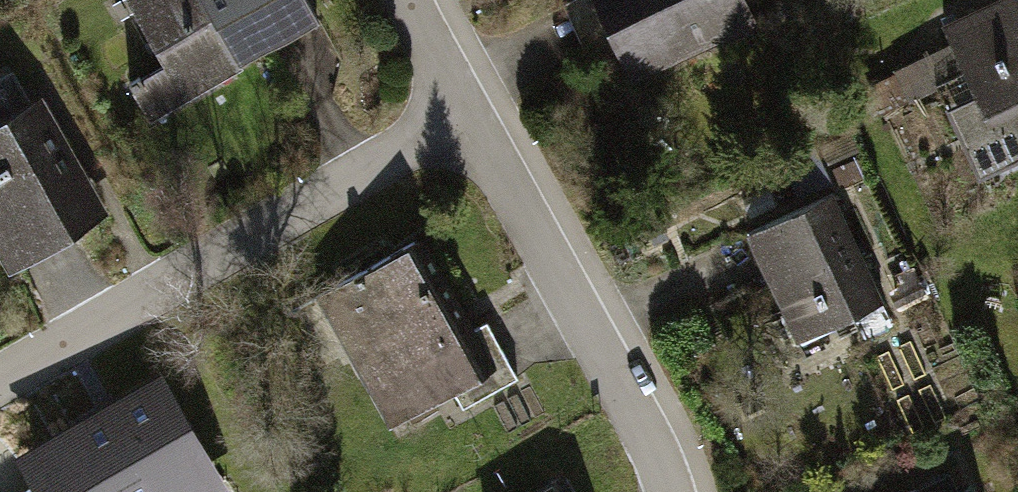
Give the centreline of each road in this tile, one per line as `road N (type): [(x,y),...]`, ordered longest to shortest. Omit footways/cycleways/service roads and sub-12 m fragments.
road 1 (residential): [(0,373),(476,105)]
road 2 (residential): [(678,491),(476,105)]

